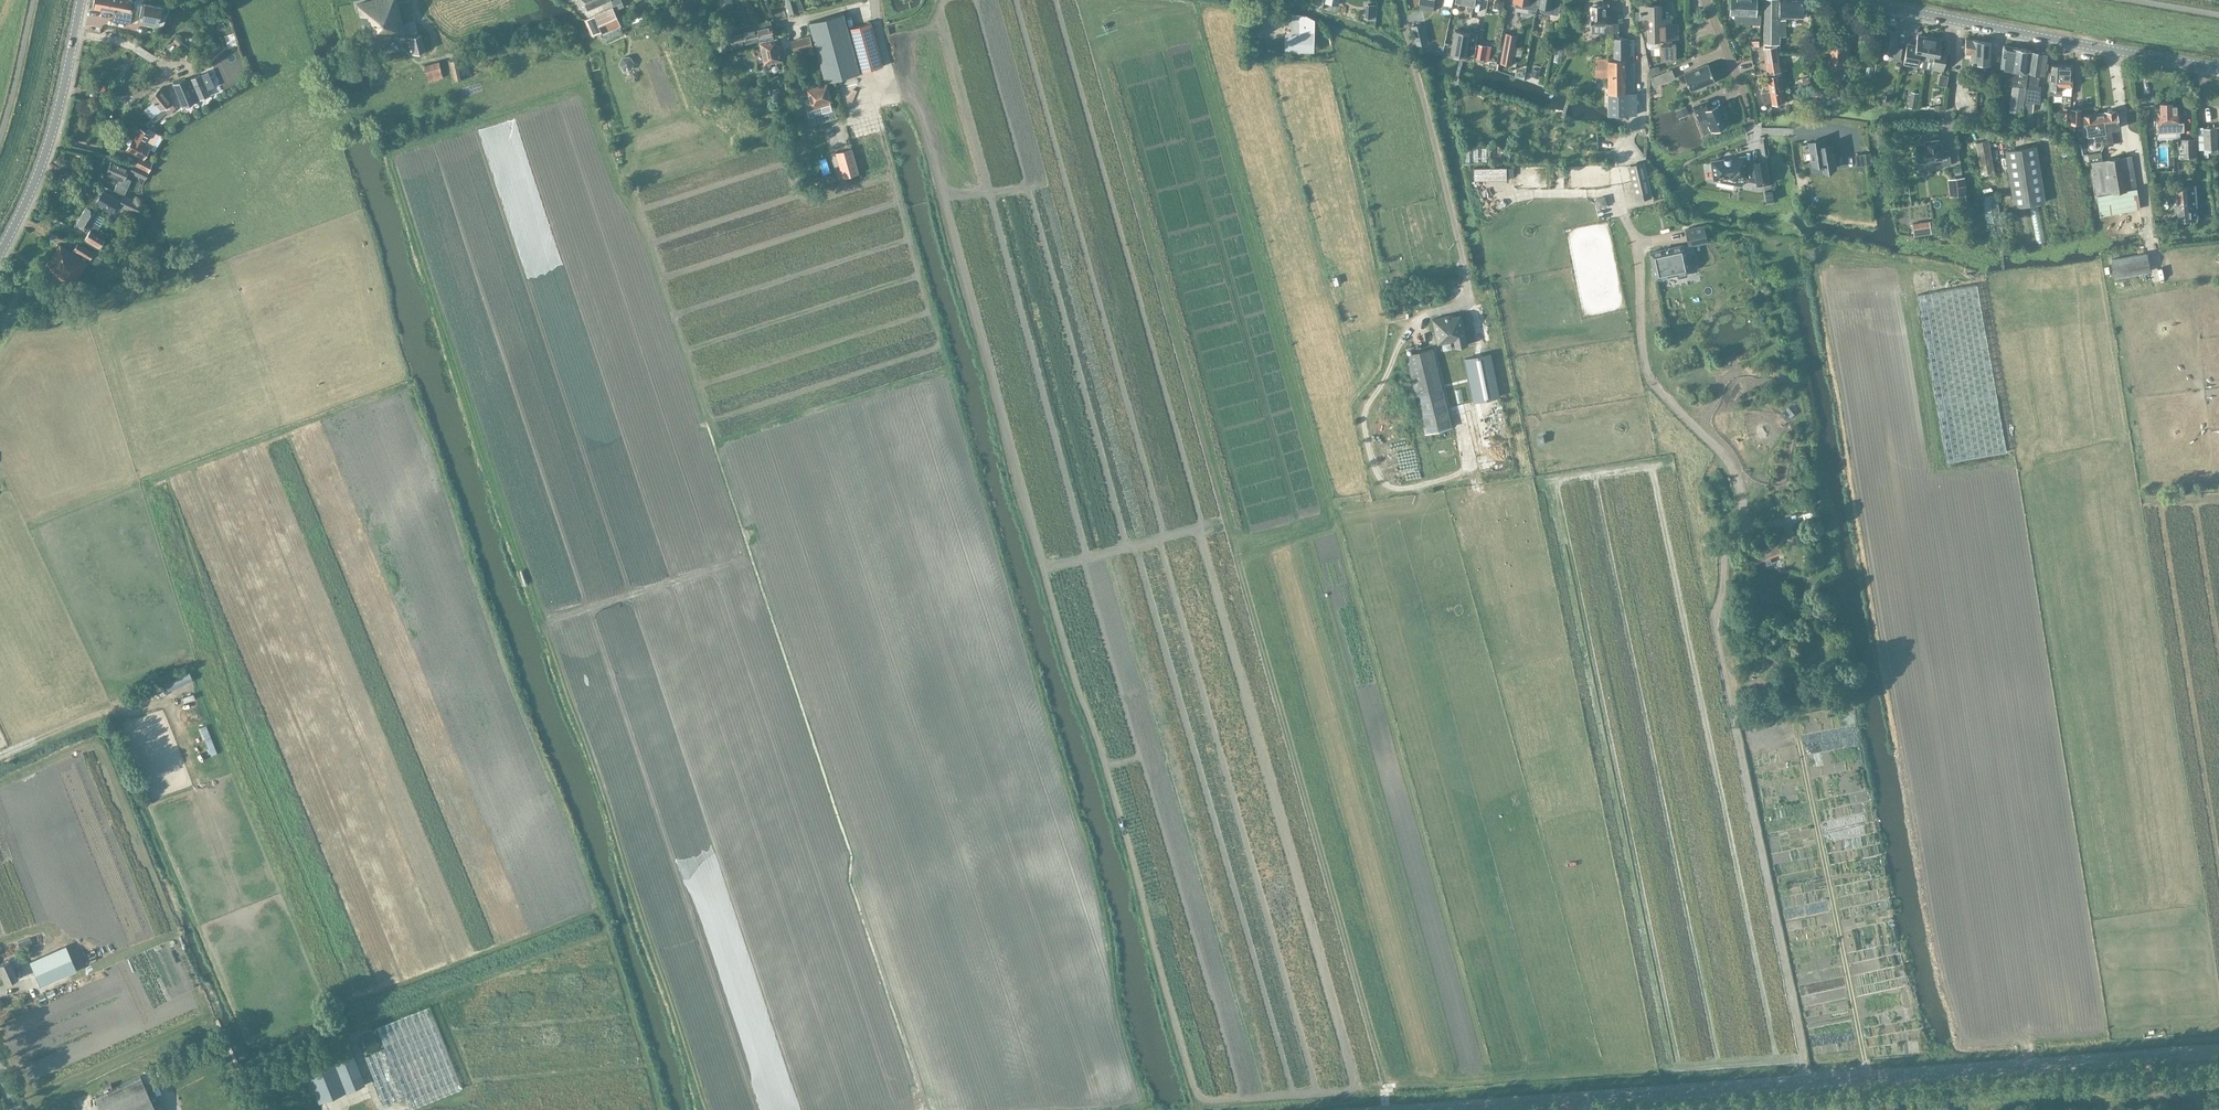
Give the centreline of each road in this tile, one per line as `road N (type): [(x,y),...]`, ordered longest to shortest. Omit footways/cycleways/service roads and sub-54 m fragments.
road 1 (unclassified): [(1562,1102),(2218,1052)]
road 2 (tertiary): [(1863,0),(2218,68)]
road 3 (tertiary): [(0,251),(45,153),(81,0)]
road 4 (residential): [(1706,0),(1751,120)]

